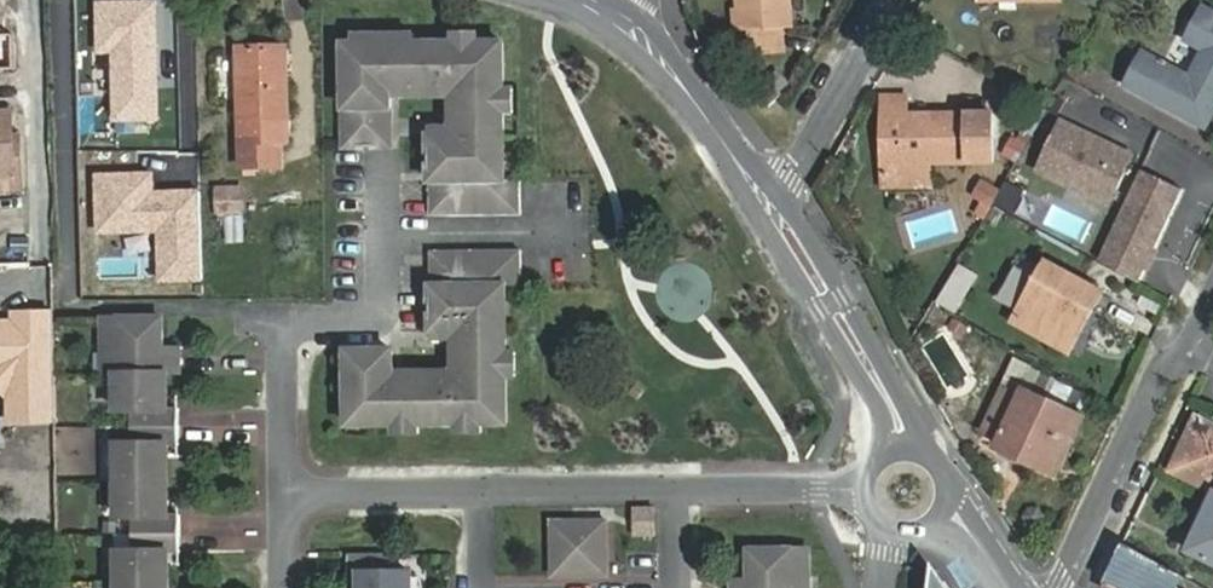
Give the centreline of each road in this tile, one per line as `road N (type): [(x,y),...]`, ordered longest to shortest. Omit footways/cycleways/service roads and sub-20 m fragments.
road 1 (residential): [(287,500),(286,322),(379,322),(379,235),(574,233)]
road 2 (residential): [(1212,304),(1195,344),(1163,373),(1059,587)]
road 3 (residential): [(932,450),(803,227),(764,200)]
road 4 (residential): [(764,200),(776,241),(882,415),(881,456)]
road 5 (residential): [(637,28),(764,200)]
road 6 (residential): [(287,500),(488,497)]
road 7 (residential): [(488,497),(681,494)]
road 8 (residential): [(681,494),(867,489)]

